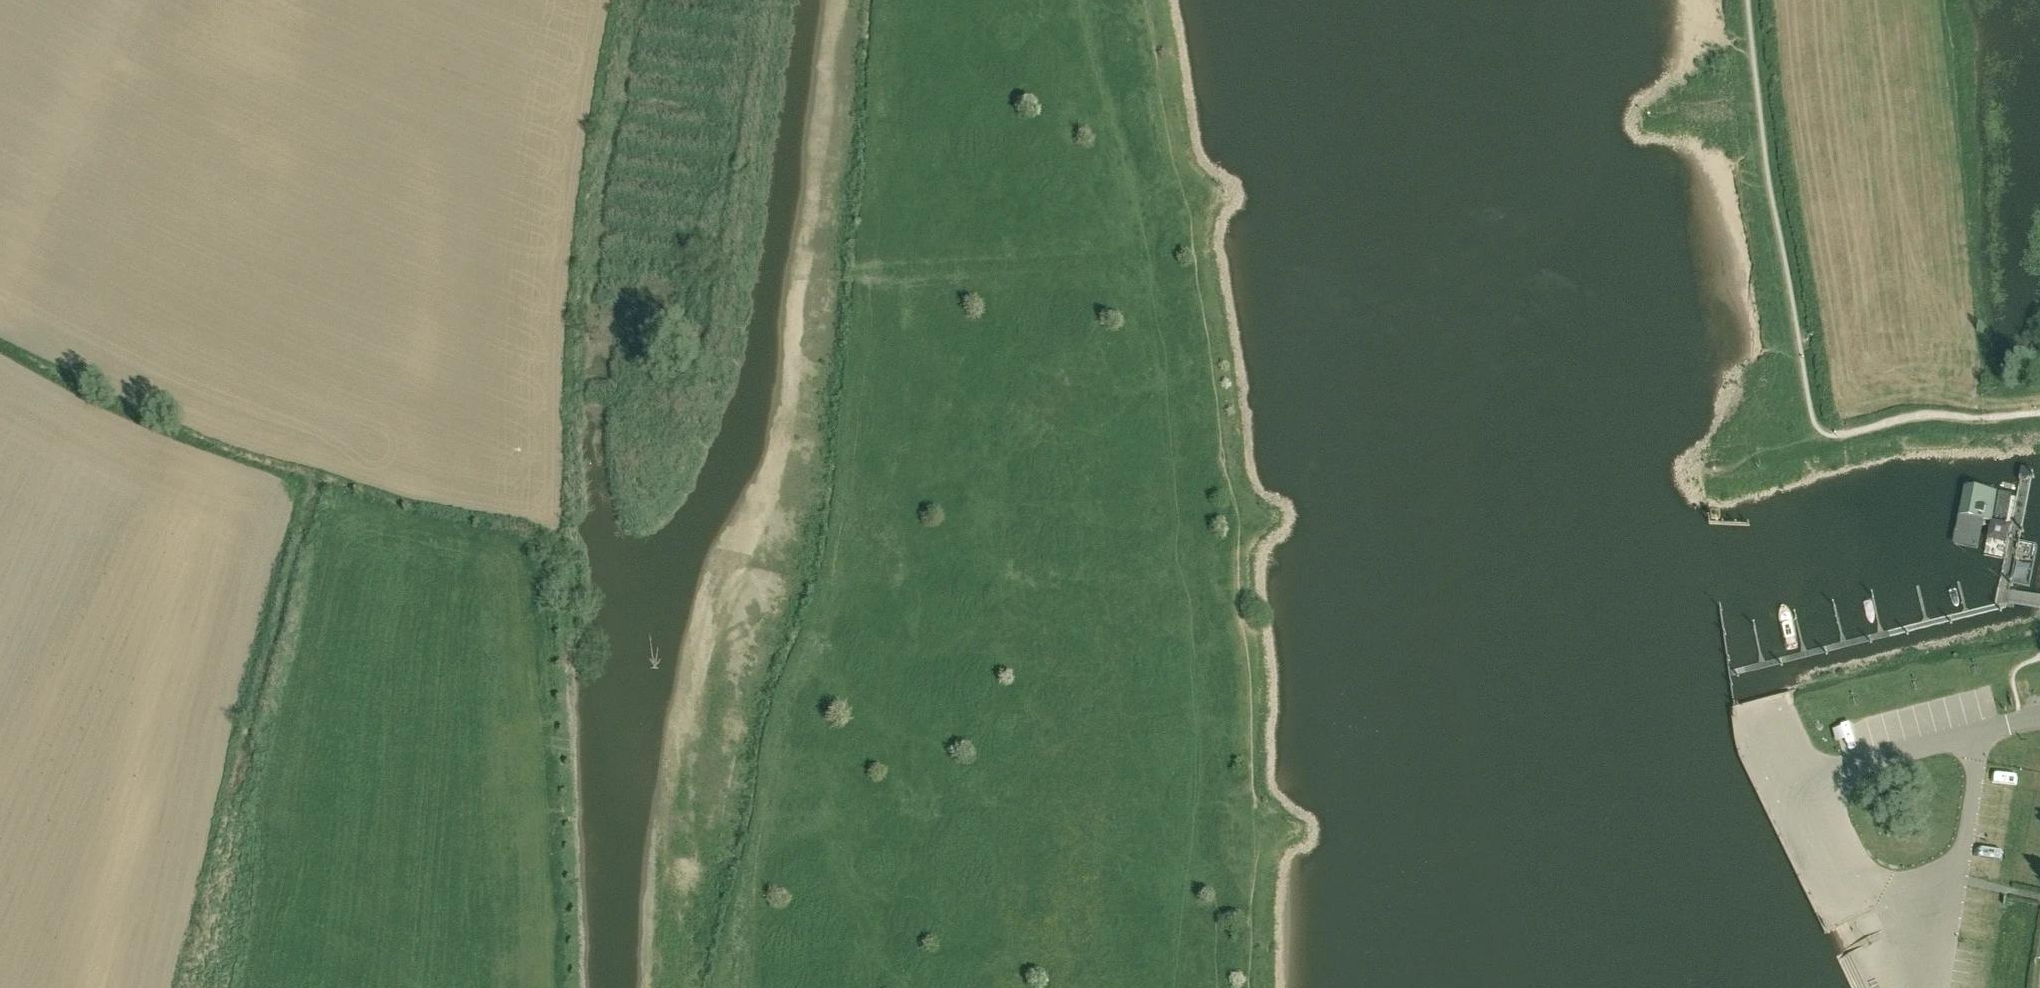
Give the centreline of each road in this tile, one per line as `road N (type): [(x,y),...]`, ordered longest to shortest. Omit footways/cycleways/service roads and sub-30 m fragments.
road 1 (residential): [(1797,779),(1842,879),(1886,915),(1958,878)]
road 2 (residential): [(1797,779),(1983,730)]
road 3 (residential): [(1958,878),(1983,730)]

